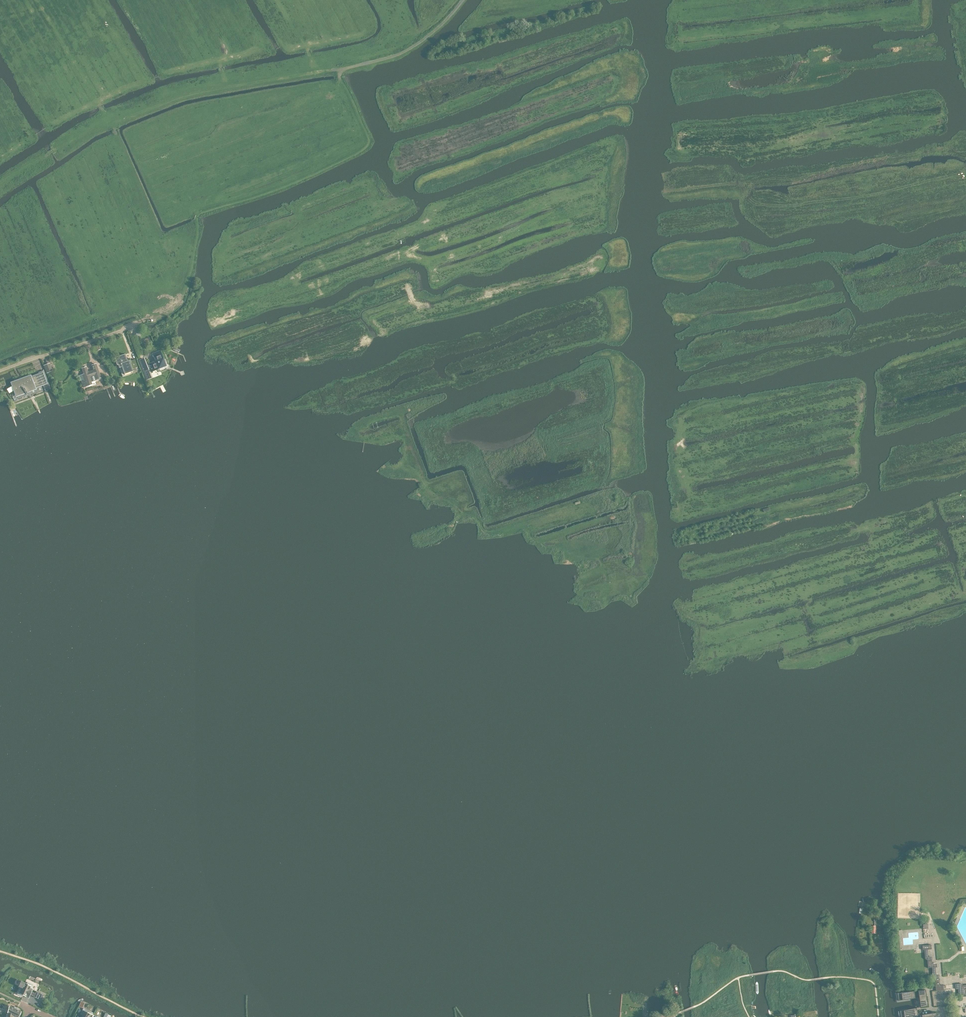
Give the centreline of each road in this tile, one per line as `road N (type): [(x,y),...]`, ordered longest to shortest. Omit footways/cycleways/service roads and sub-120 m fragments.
road 1 (track): [(340,70),(410,48),(462,0)]
road 2 (unclassified): [(0,371),(135,326)]

